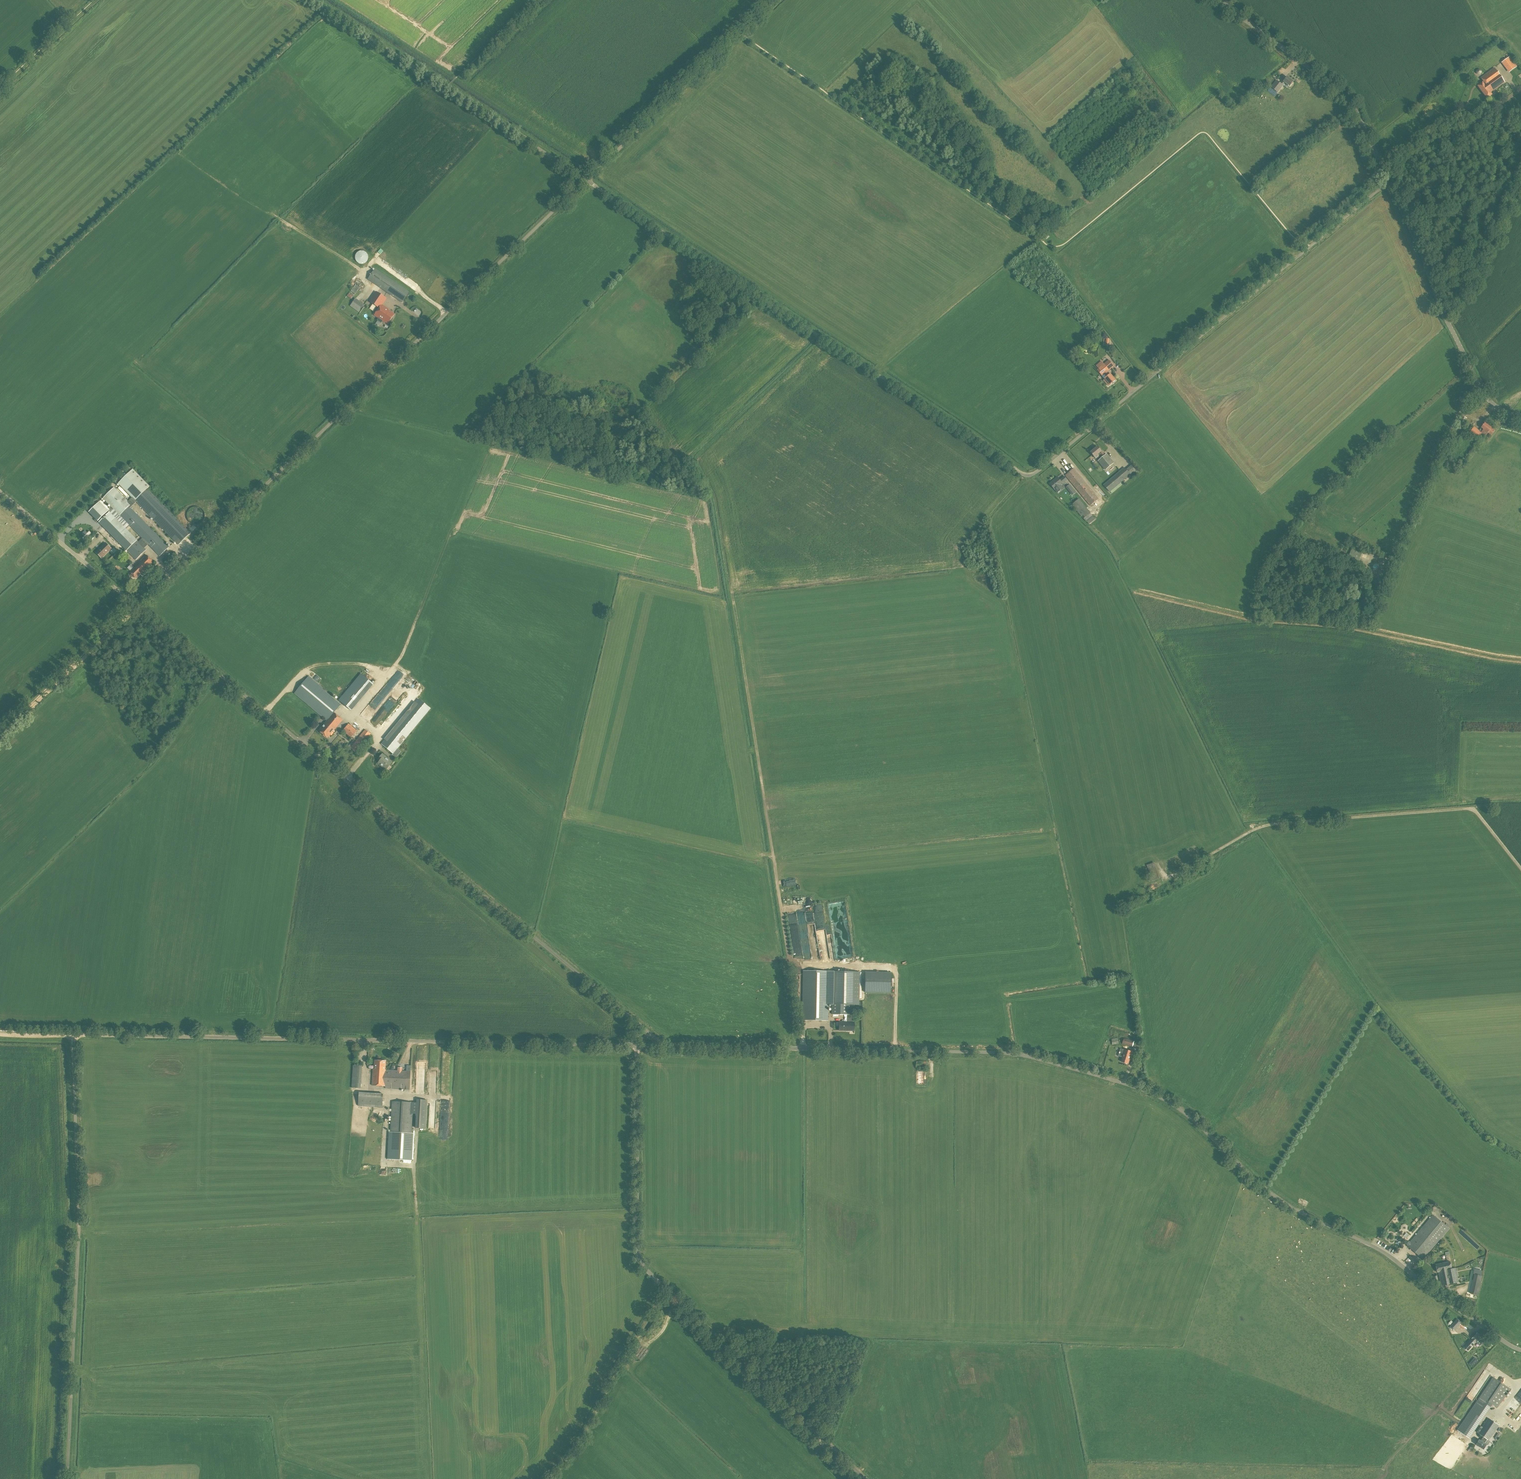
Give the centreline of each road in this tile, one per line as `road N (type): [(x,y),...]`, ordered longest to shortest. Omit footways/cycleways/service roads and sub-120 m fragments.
road 1 (unclassified): [(1390,181),(1022,475),(586,180)]
road 2 (unclassified): [(1520,1351),(1391,1257),(1277,1198),(1183,1112),(1143,1089),(1014,1054),(669,1046)]
road 3 (unclassified): [(636,1019),(138,606)]
road 4 (unclassified): [(138,606),(586,180)]
road 5 (unclassified): [(636,1045),(84,1034)]
road 6 (unclassified): [(868,1478),(640,1259),(636,1045)]
road 7 (unclassified): [(64,1478),(78,1235),(75,1039),(84,1034)]
road 8 (unclassified): [(586,180),(311,0)]
road 9 (unclassified): [(586,180),(773,0)]
road 10 (unclassified): [(1390,181),(1349,102),(1220,0)]
road 11 (unclassified): [(1480,388),(1390,181)]
road 12 (unclassified): [(1386,565),(1450,426),(1480,388)]
road 13 (track): [(0,736),(138,606)]
road 14 (unclassified): [(138,606),(0,492)]
road 15 (track): [(98,0),(0,90)]

